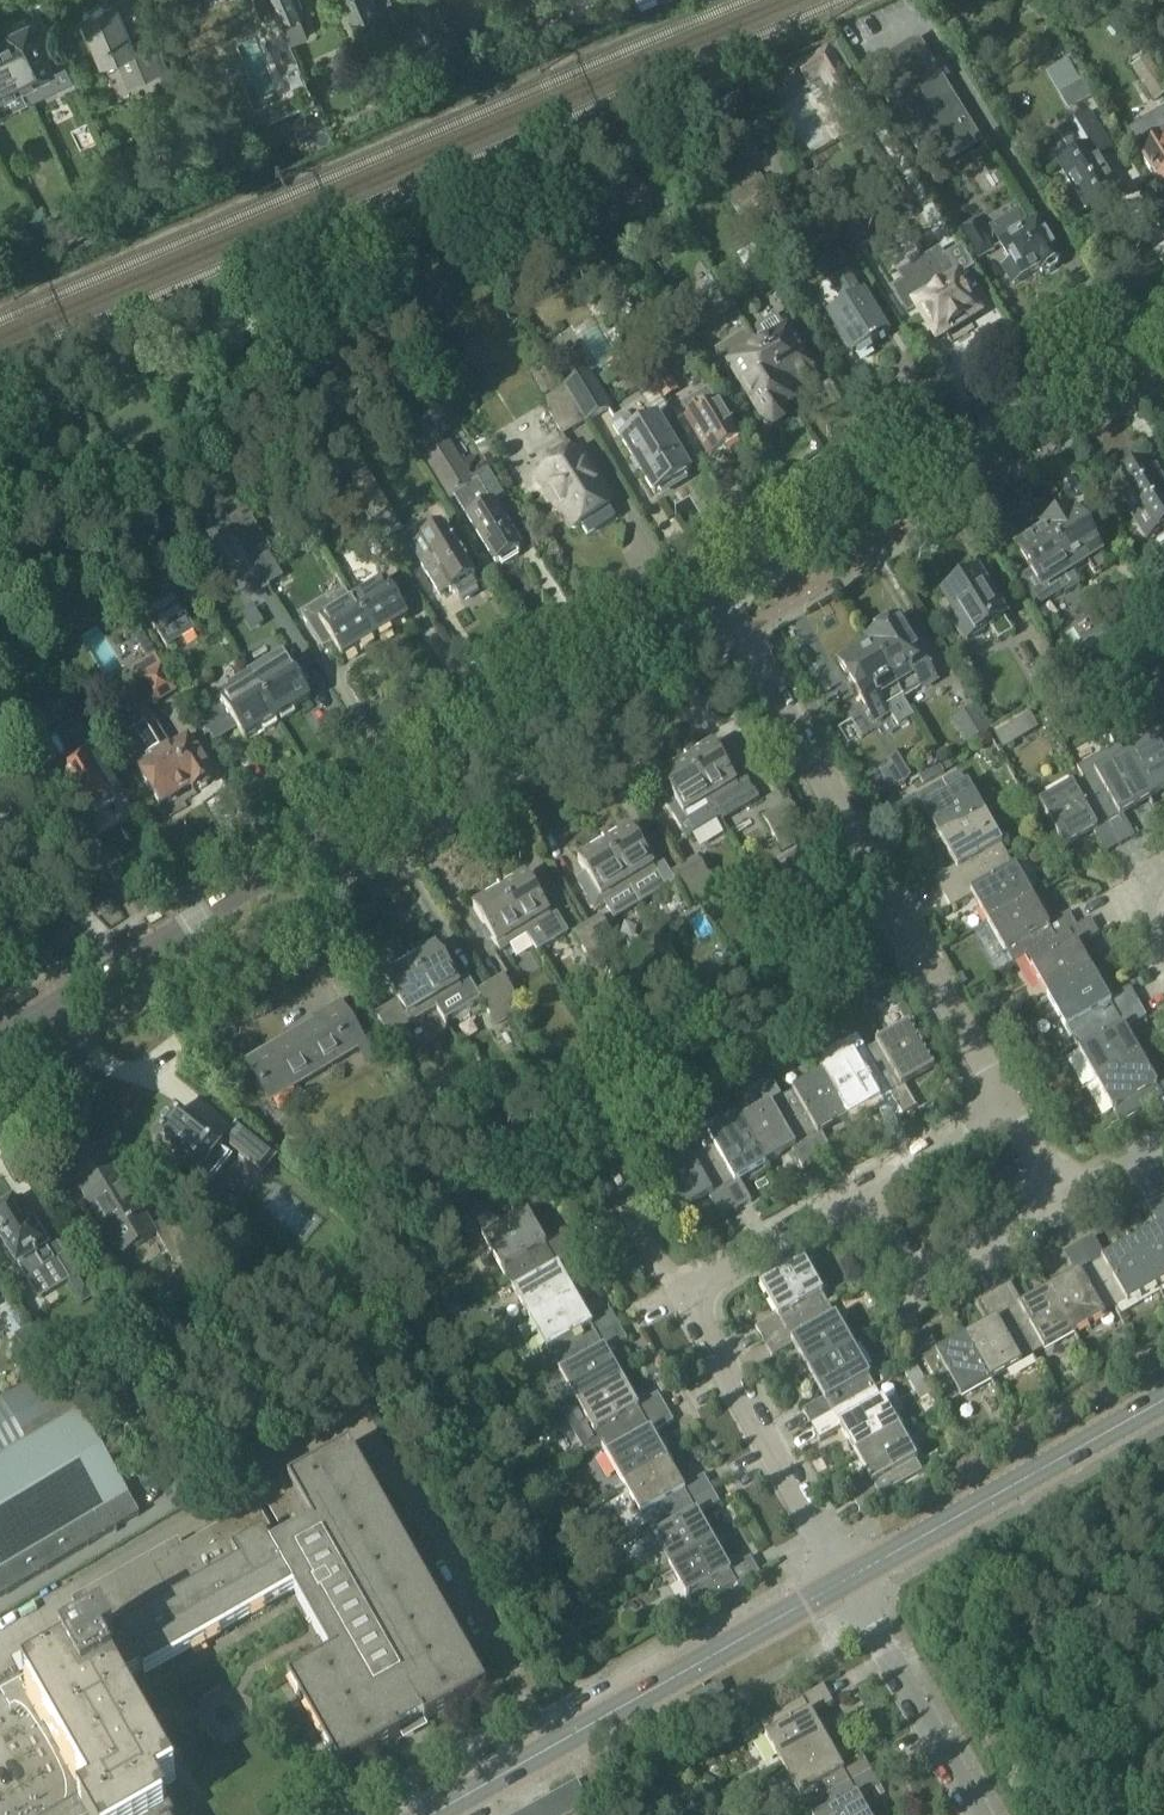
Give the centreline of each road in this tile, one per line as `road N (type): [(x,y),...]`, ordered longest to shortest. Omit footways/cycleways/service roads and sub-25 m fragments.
road 1 (tertiary): [(0,1039),(723,601)]
road 2 (residential): [(1007,1109),(723,601)]
road 3 (tertiary): [(723,601),(1163,328)]
road 4 (tertiary): [(431,1814),(846,1581)]
road 5 (tertiary): [(846,1581),(1163,1401)]
road 6 (residential): [(846,1581),(682,1298)]
road 7 (residential): [(1060,1207),(913,1286),(861,1192)]
road 8 (residential): [(981,1814),(846,1581)]
road 9 (residential): [(682,1298),(861,1192)]
road 10 (residential): [(861,1192),(1007,1109)]
road 11 (residential): [(682,1298),(614,1179)]

